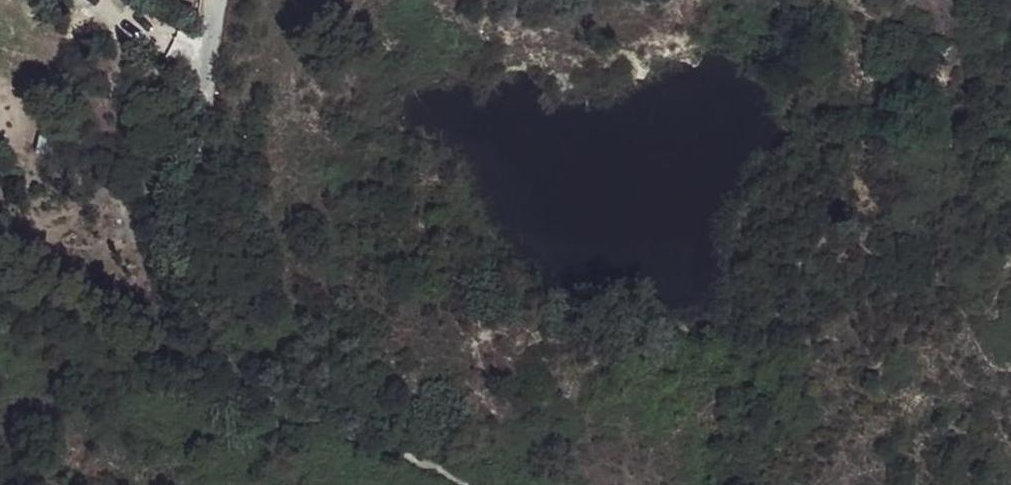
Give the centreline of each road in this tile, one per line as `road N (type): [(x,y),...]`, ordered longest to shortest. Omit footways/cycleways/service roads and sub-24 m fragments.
road 1 (residential): [(223,0),(187,259),(211,348),(267,396),(474,484)]
road 2 (track): [(690,484),(772,223),(844,61),(889,0)]

